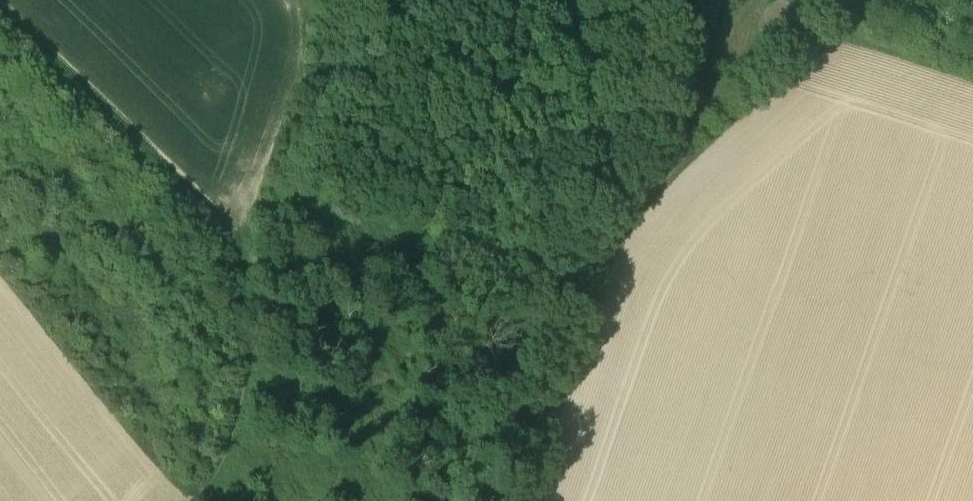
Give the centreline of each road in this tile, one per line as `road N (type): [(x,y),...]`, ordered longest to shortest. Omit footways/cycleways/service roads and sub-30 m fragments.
road 1 (track): [(194,500),(240,261),(0,22)]

